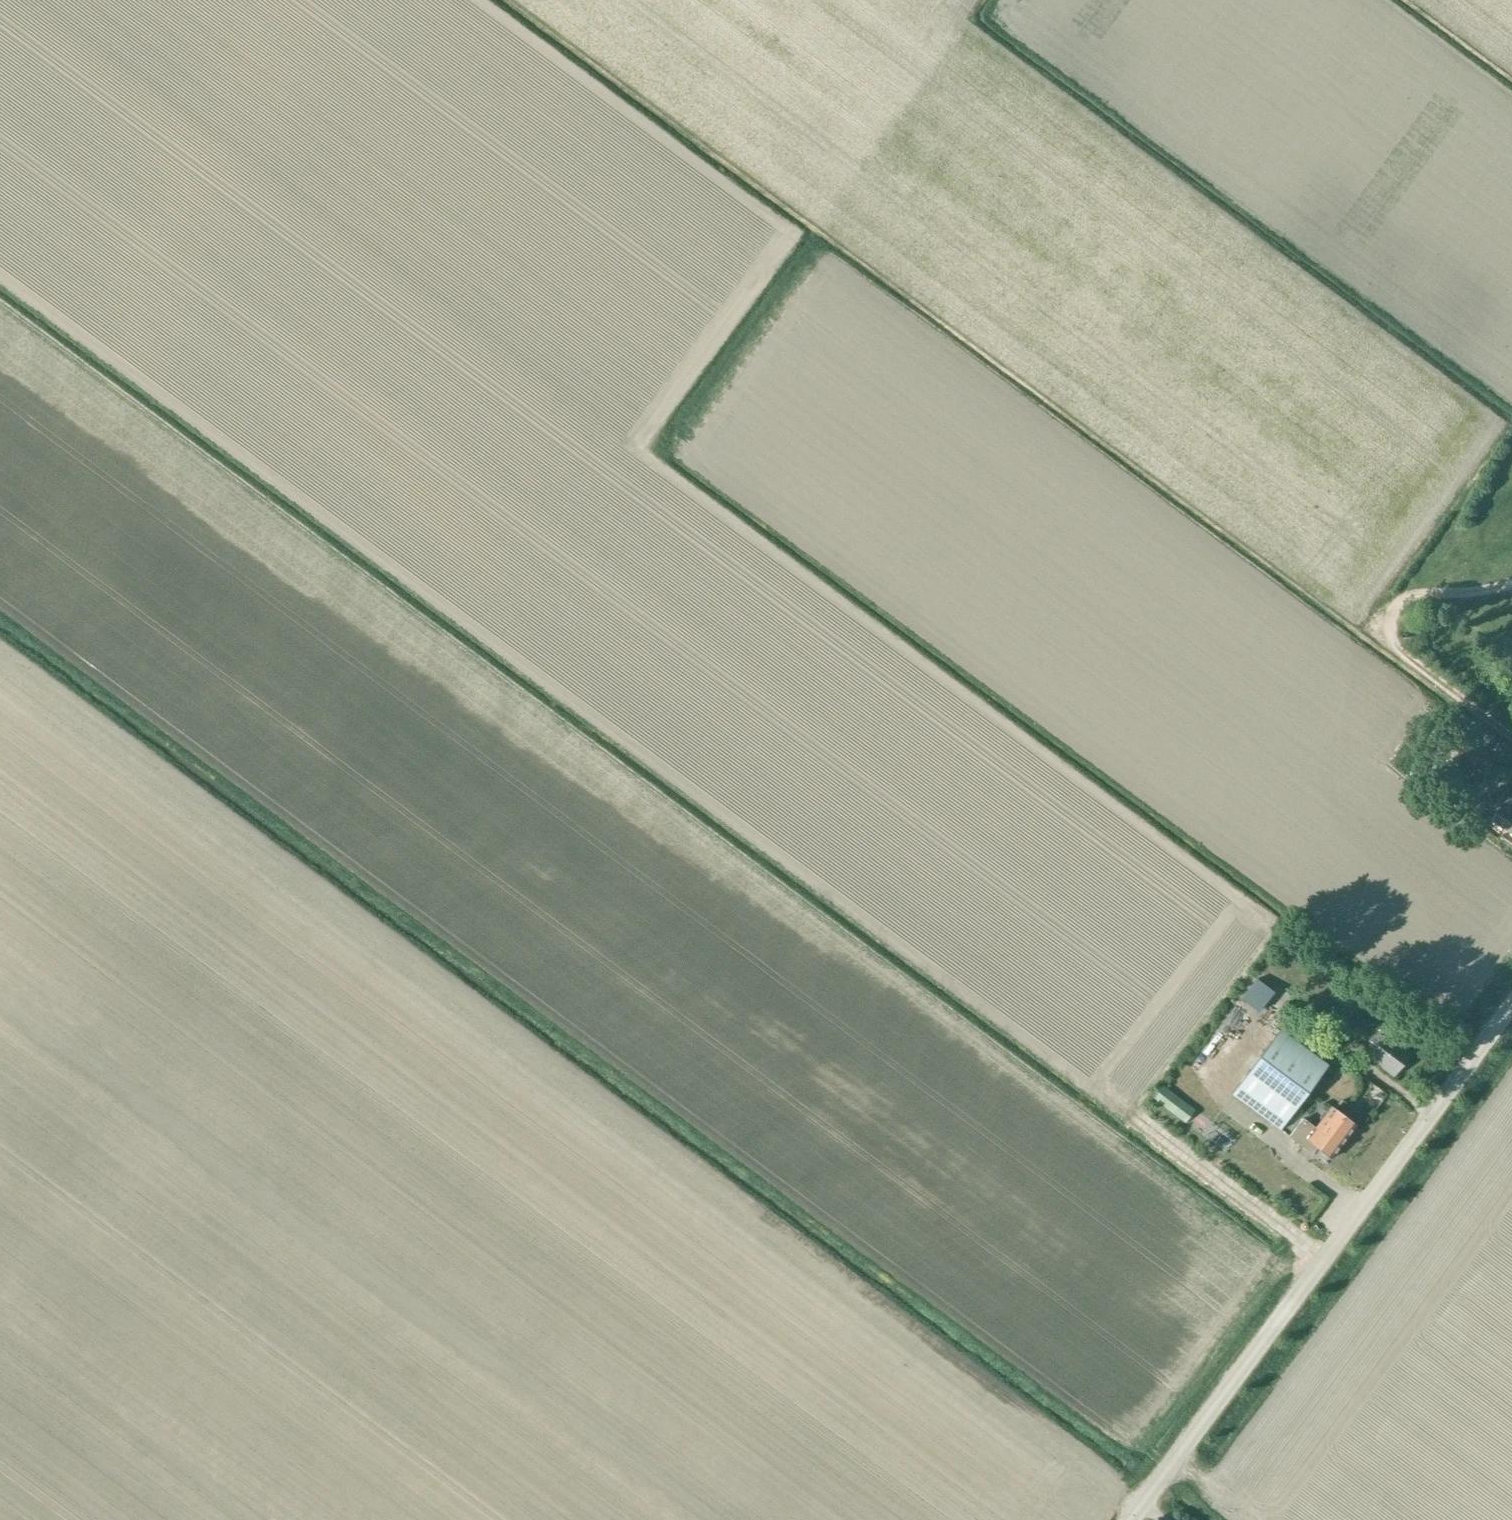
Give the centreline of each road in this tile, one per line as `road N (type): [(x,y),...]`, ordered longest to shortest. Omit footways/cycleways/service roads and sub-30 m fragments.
road 1 (tertiary): [(1130,1519),(1511,1007)]

